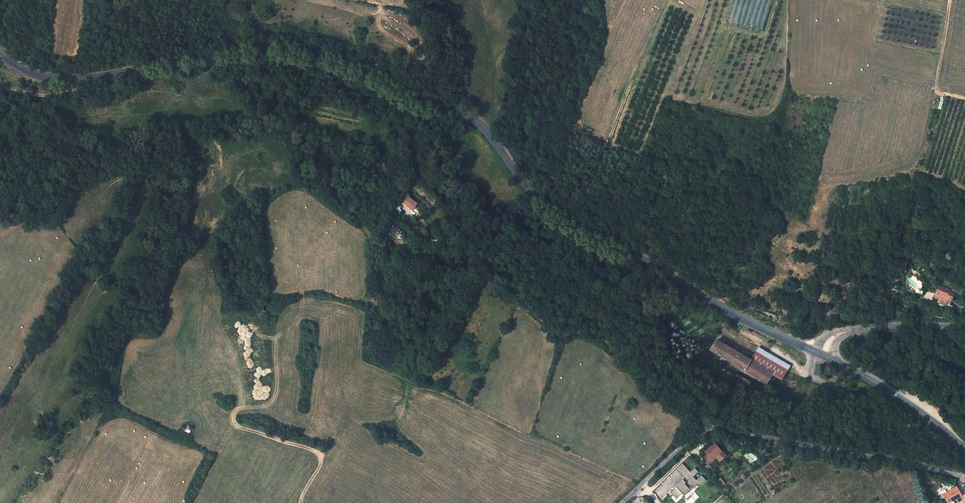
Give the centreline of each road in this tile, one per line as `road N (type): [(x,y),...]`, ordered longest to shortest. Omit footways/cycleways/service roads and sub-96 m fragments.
road 1 (tertiary): [(0,53),(59,79),(254,47),(350,64),(486,134),(532,196),(812,350)]
road 2 (unclassified): [(623,502),(708,430),(964,479)]
road 3 (track): [(301,502),(320,455),(233,420),(239,409),(263,407),(276,393),(275,338)]
road 4 (tertiary): [(833,360),(964,449)]

